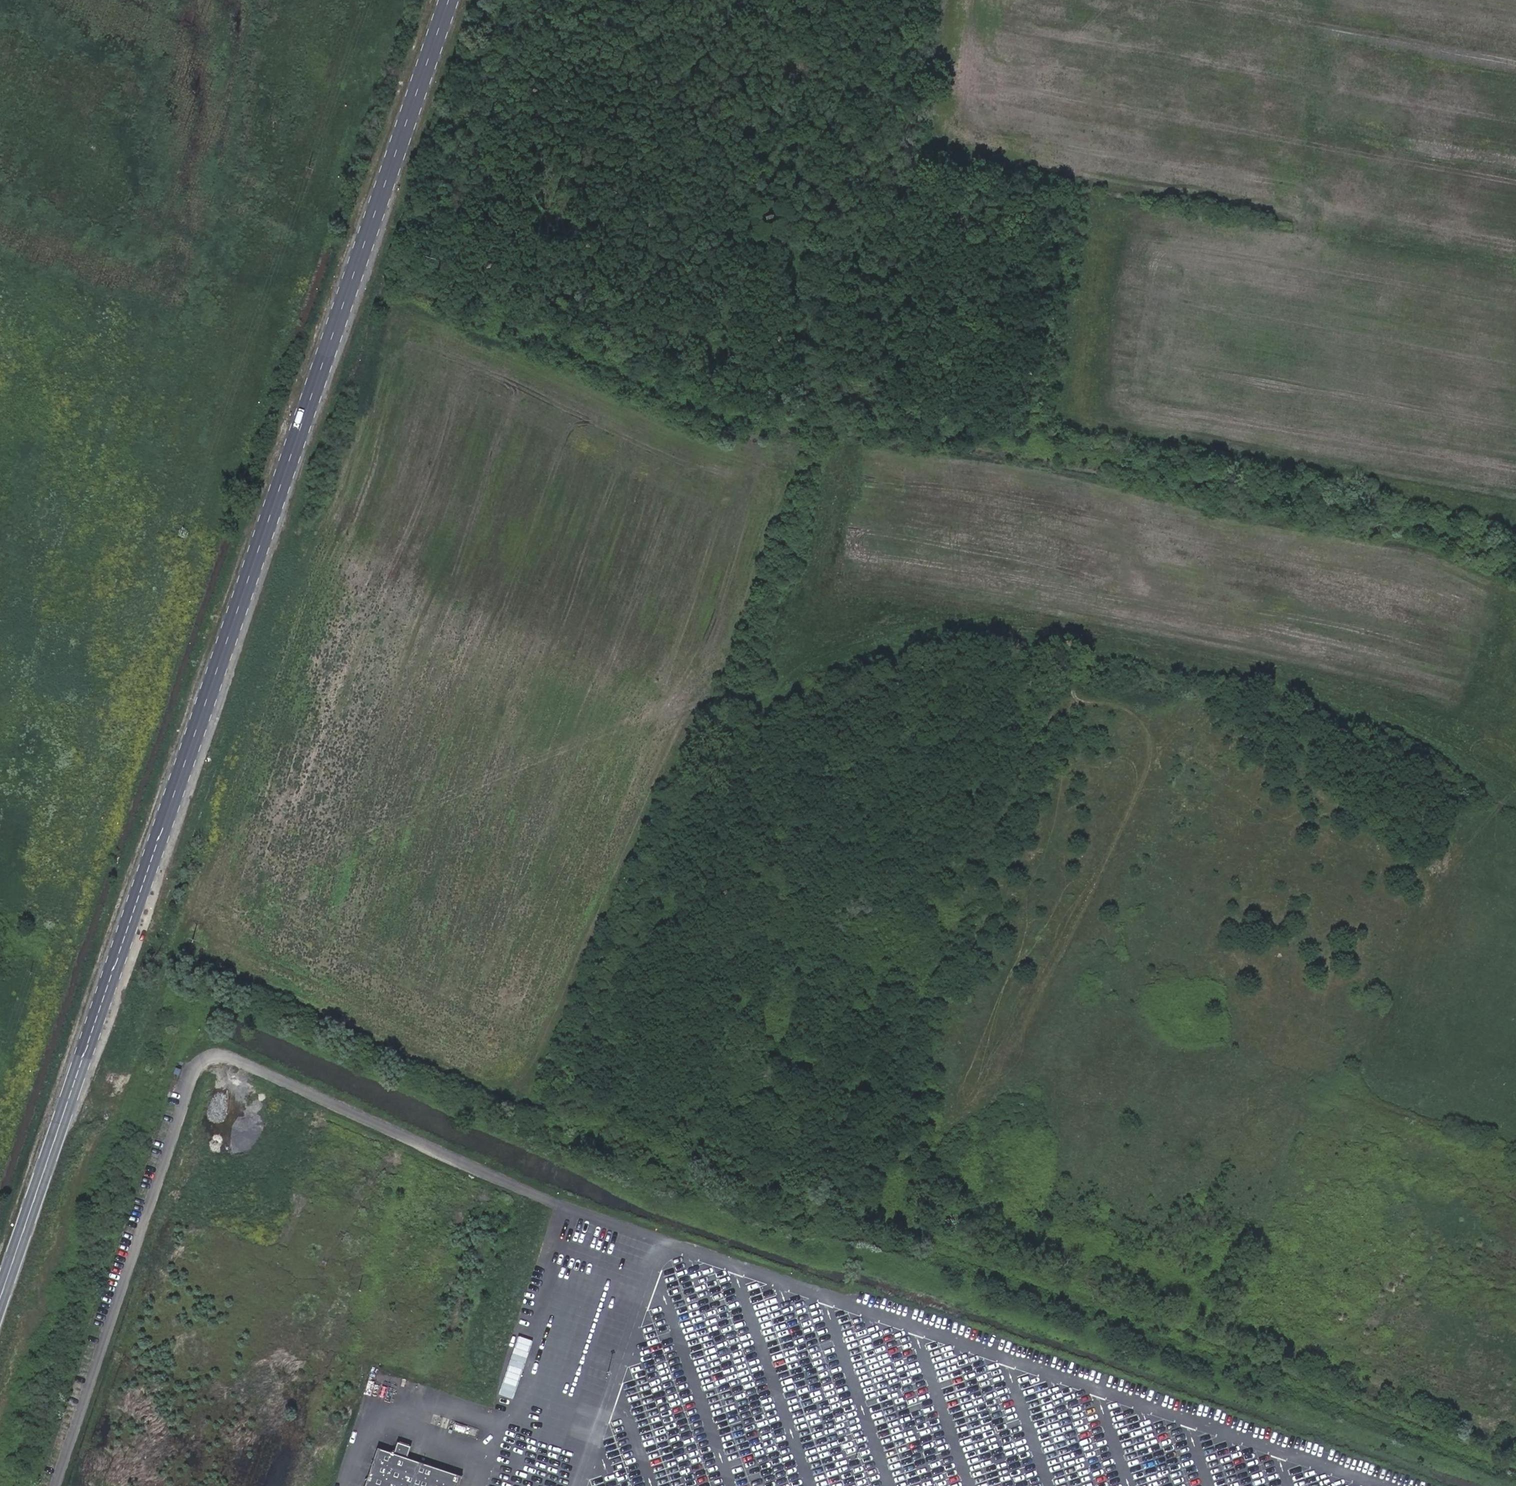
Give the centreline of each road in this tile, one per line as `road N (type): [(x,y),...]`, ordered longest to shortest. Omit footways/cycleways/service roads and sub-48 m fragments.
road 1 (secondary): [(0,1302),(449,0)]

